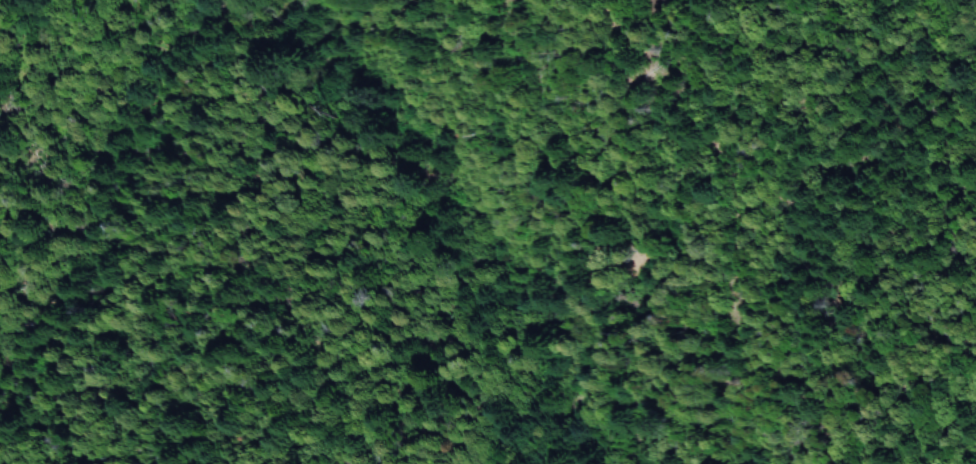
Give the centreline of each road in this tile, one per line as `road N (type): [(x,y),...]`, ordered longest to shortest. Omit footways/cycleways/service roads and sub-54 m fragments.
road 1 (track): [(729,324),(742,463)]

